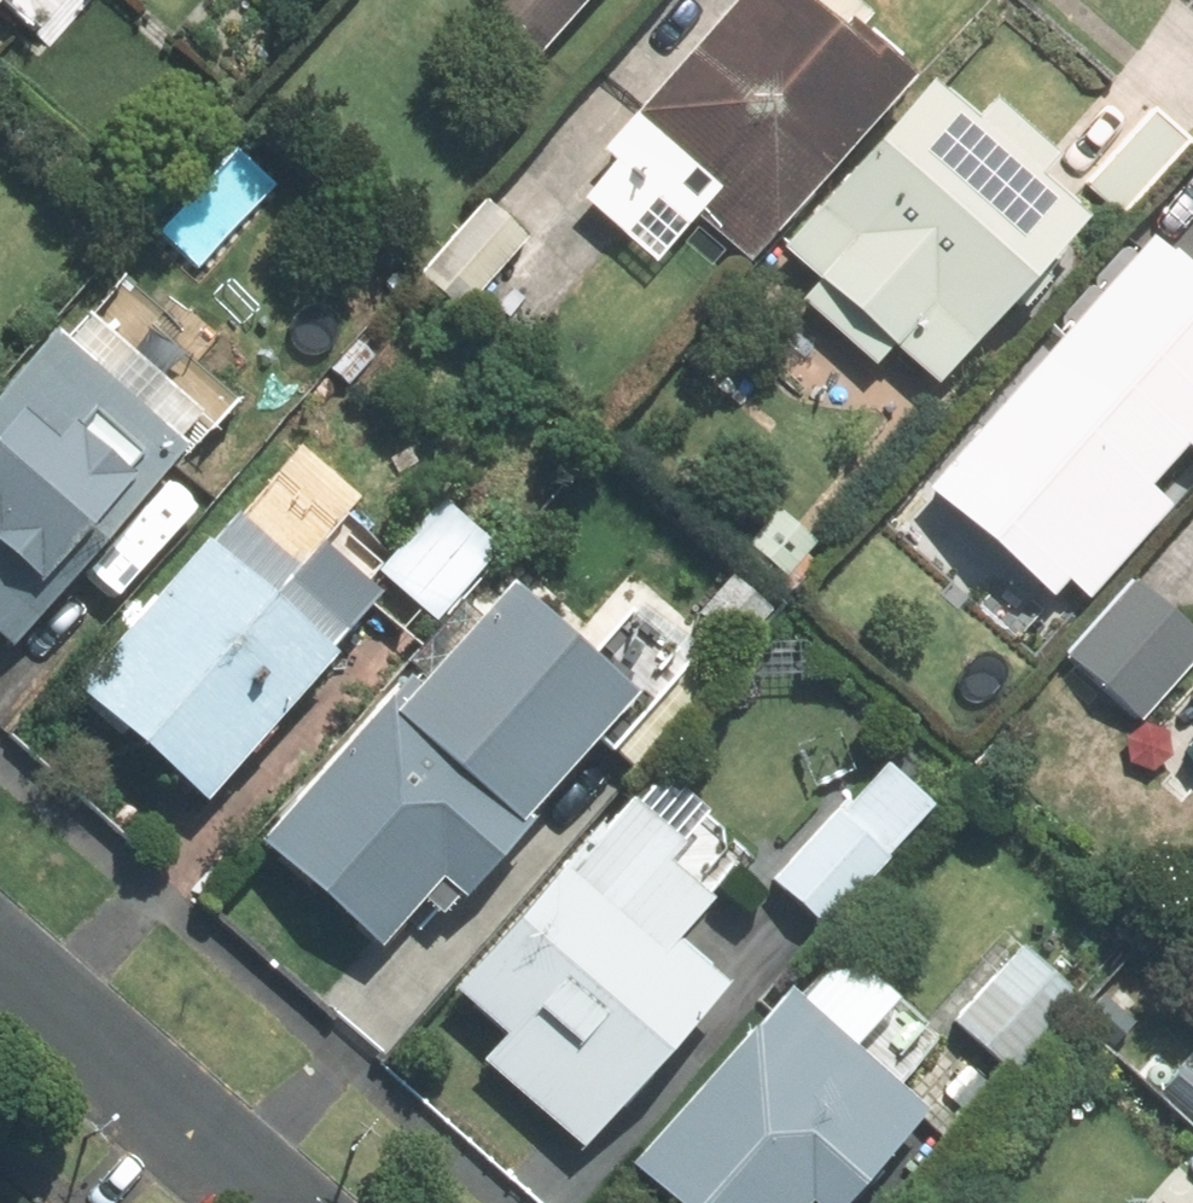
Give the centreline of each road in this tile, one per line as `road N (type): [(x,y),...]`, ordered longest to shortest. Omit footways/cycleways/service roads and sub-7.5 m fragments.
road 1 (residential): [(273,1202),(0,966)]

